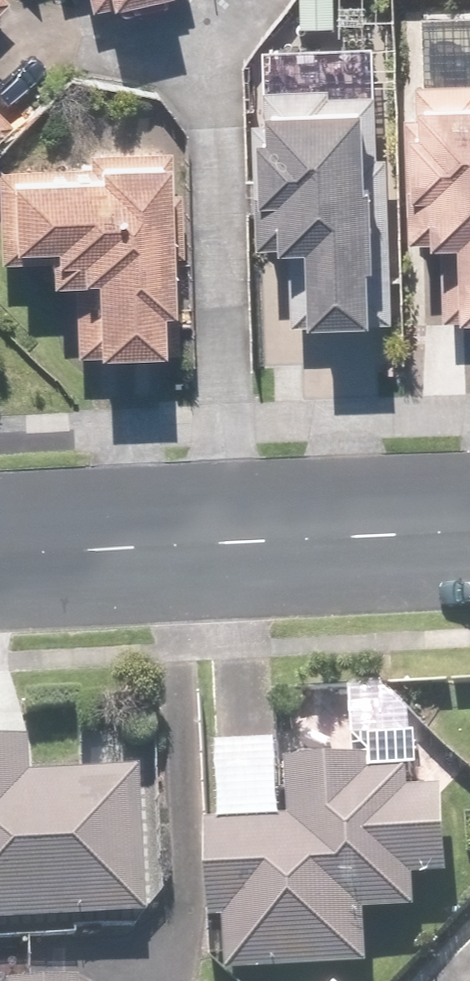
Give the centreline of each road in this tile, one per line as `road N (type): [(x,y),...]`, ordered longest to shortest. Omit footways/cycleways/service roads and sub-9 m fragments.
road 1 (secondary): [(0,548),(469,525)]

